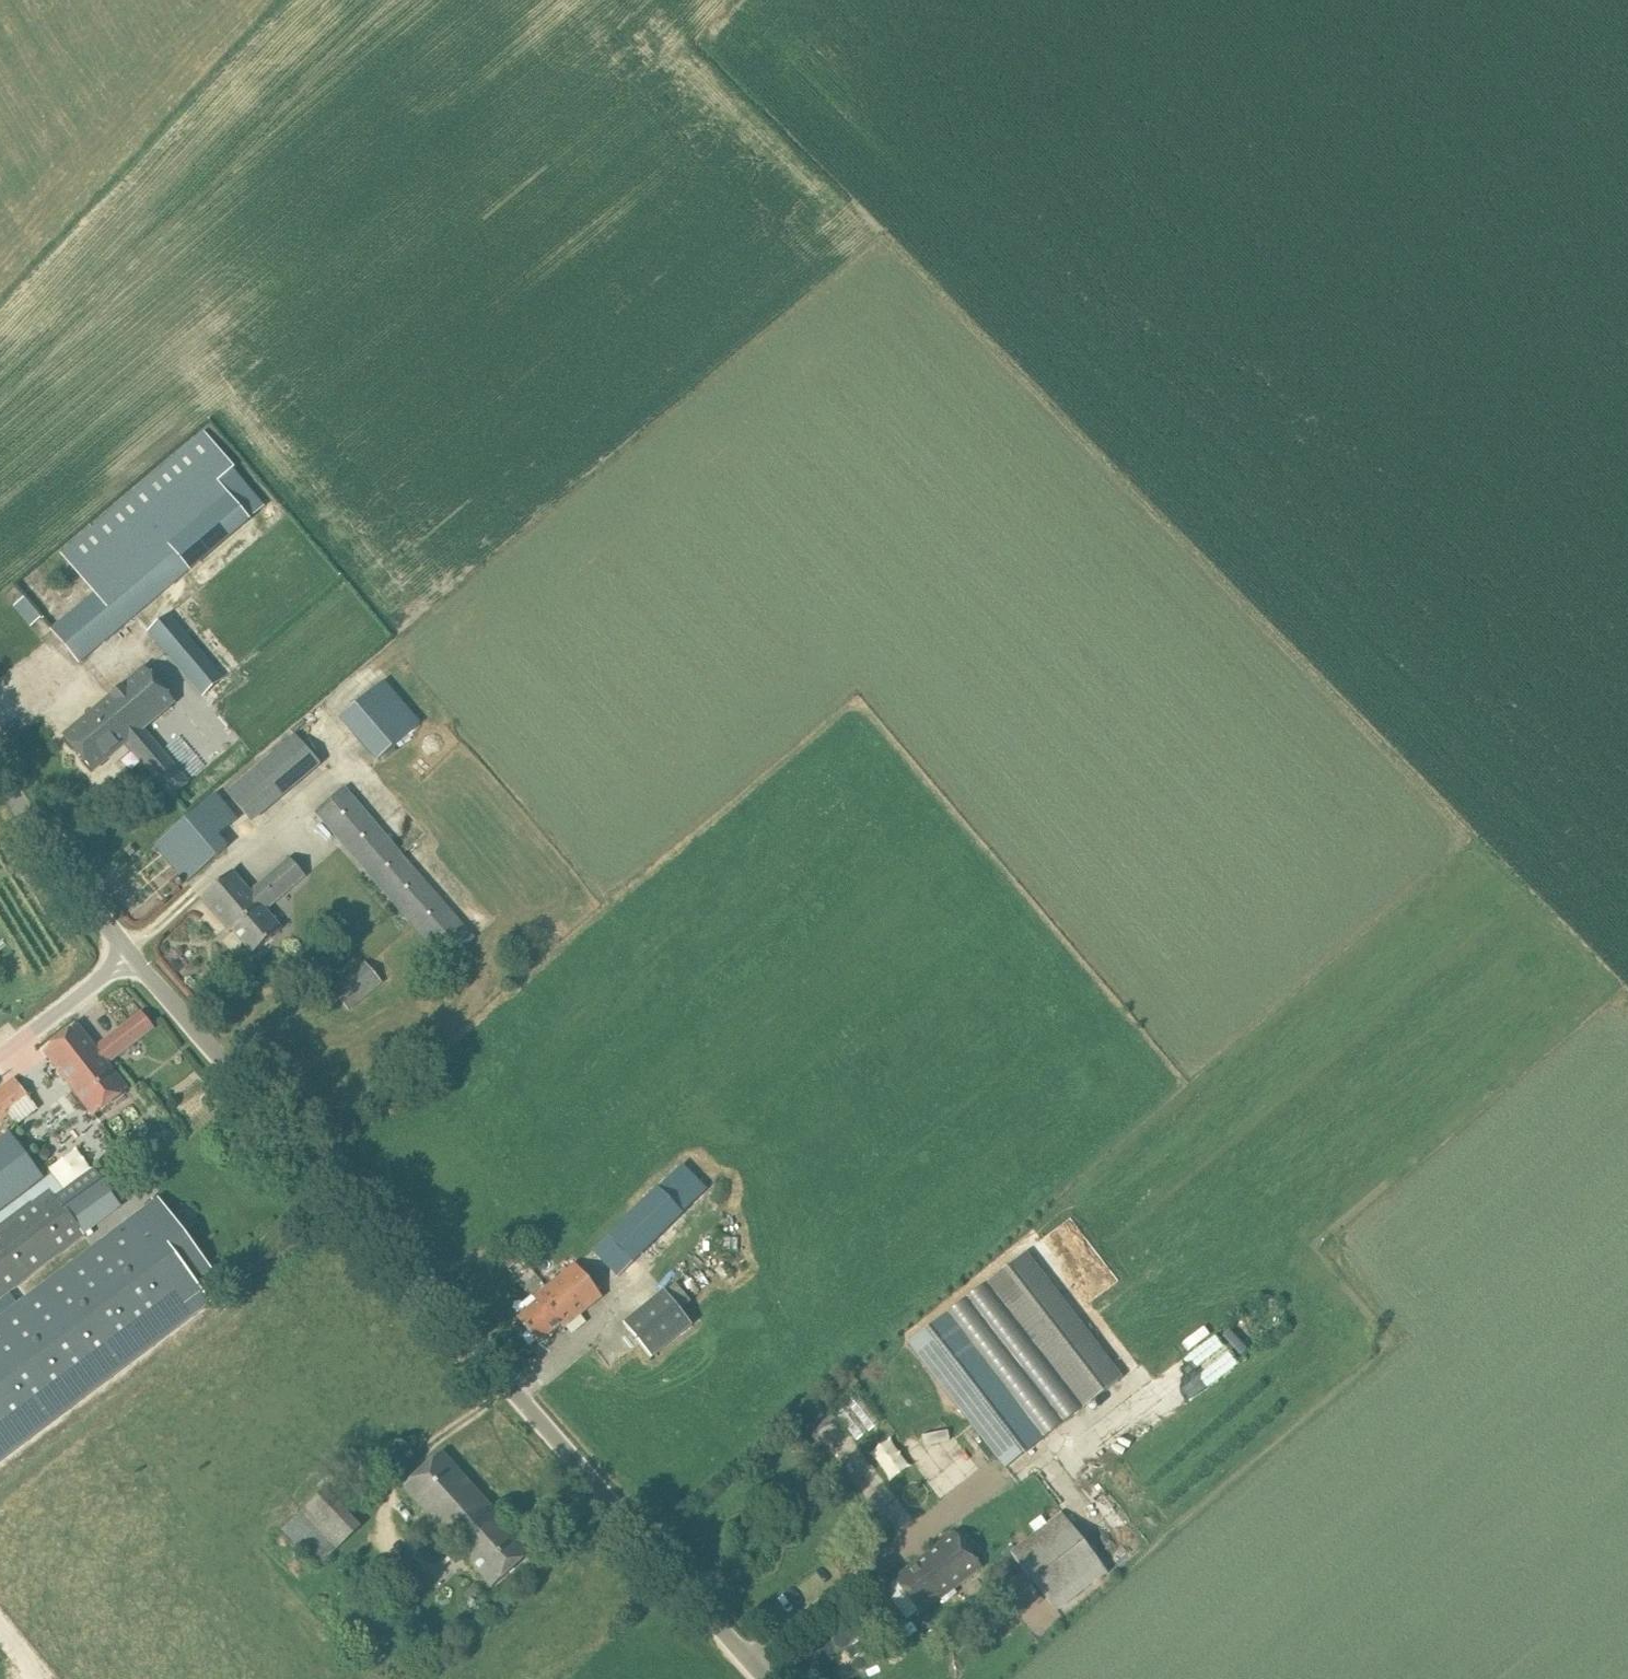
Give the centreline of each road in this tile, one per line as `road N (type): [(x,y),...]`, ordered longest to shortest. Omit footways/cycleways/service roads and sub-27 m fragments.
road 1 (unclassified): [(762,1678),(132,958)]
road 2 (unclassified): [(132,958),(0,762)]
road 3 (unclassified): [(0,1061),(132,958)]

